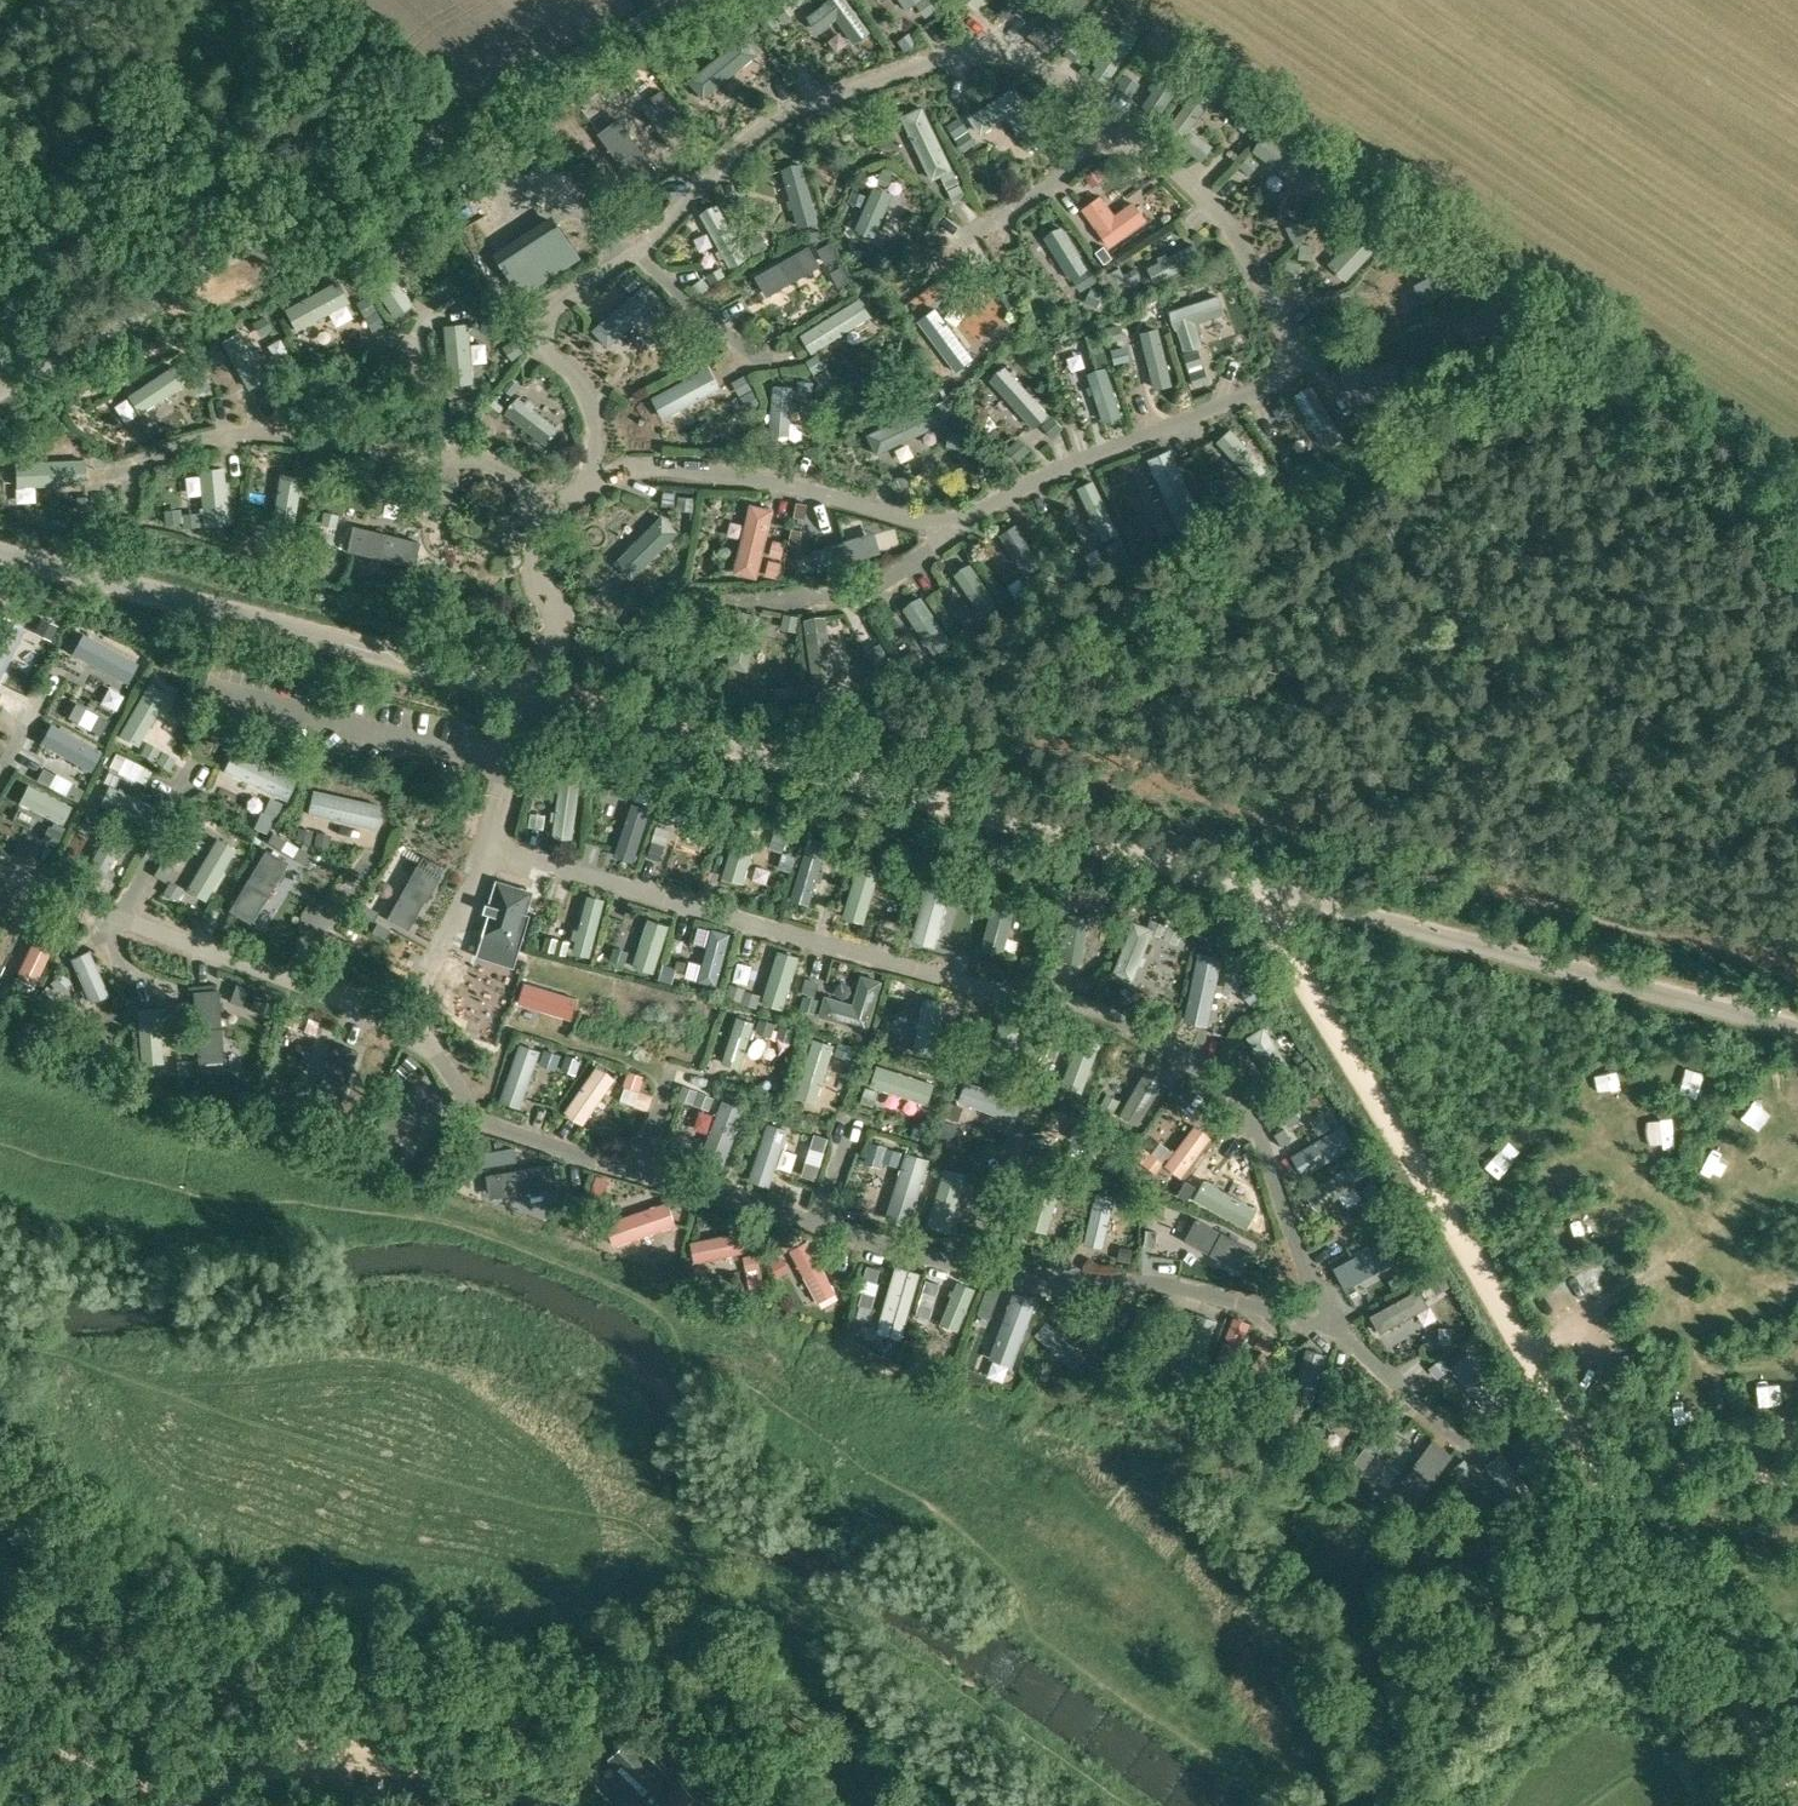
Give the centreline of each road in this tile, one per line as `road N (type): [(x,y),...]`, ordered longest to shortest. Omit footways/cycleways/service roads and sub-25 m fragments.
road 1 (unclassified): [(1797,1023),(0,551)]
road 2 (track): [(1282,892),(1284,935),(1319,1025),(1797,1796)]
road 3 (unclassified): [(0,386),(674,0)]
road 4 (track): [(455,1805),(442,1779),(400,1751),(166,1783)]
road 5 (track): [(1555,1405),(1797,1464)]
road 6 (track): [(166,1783),(0,1726)]

